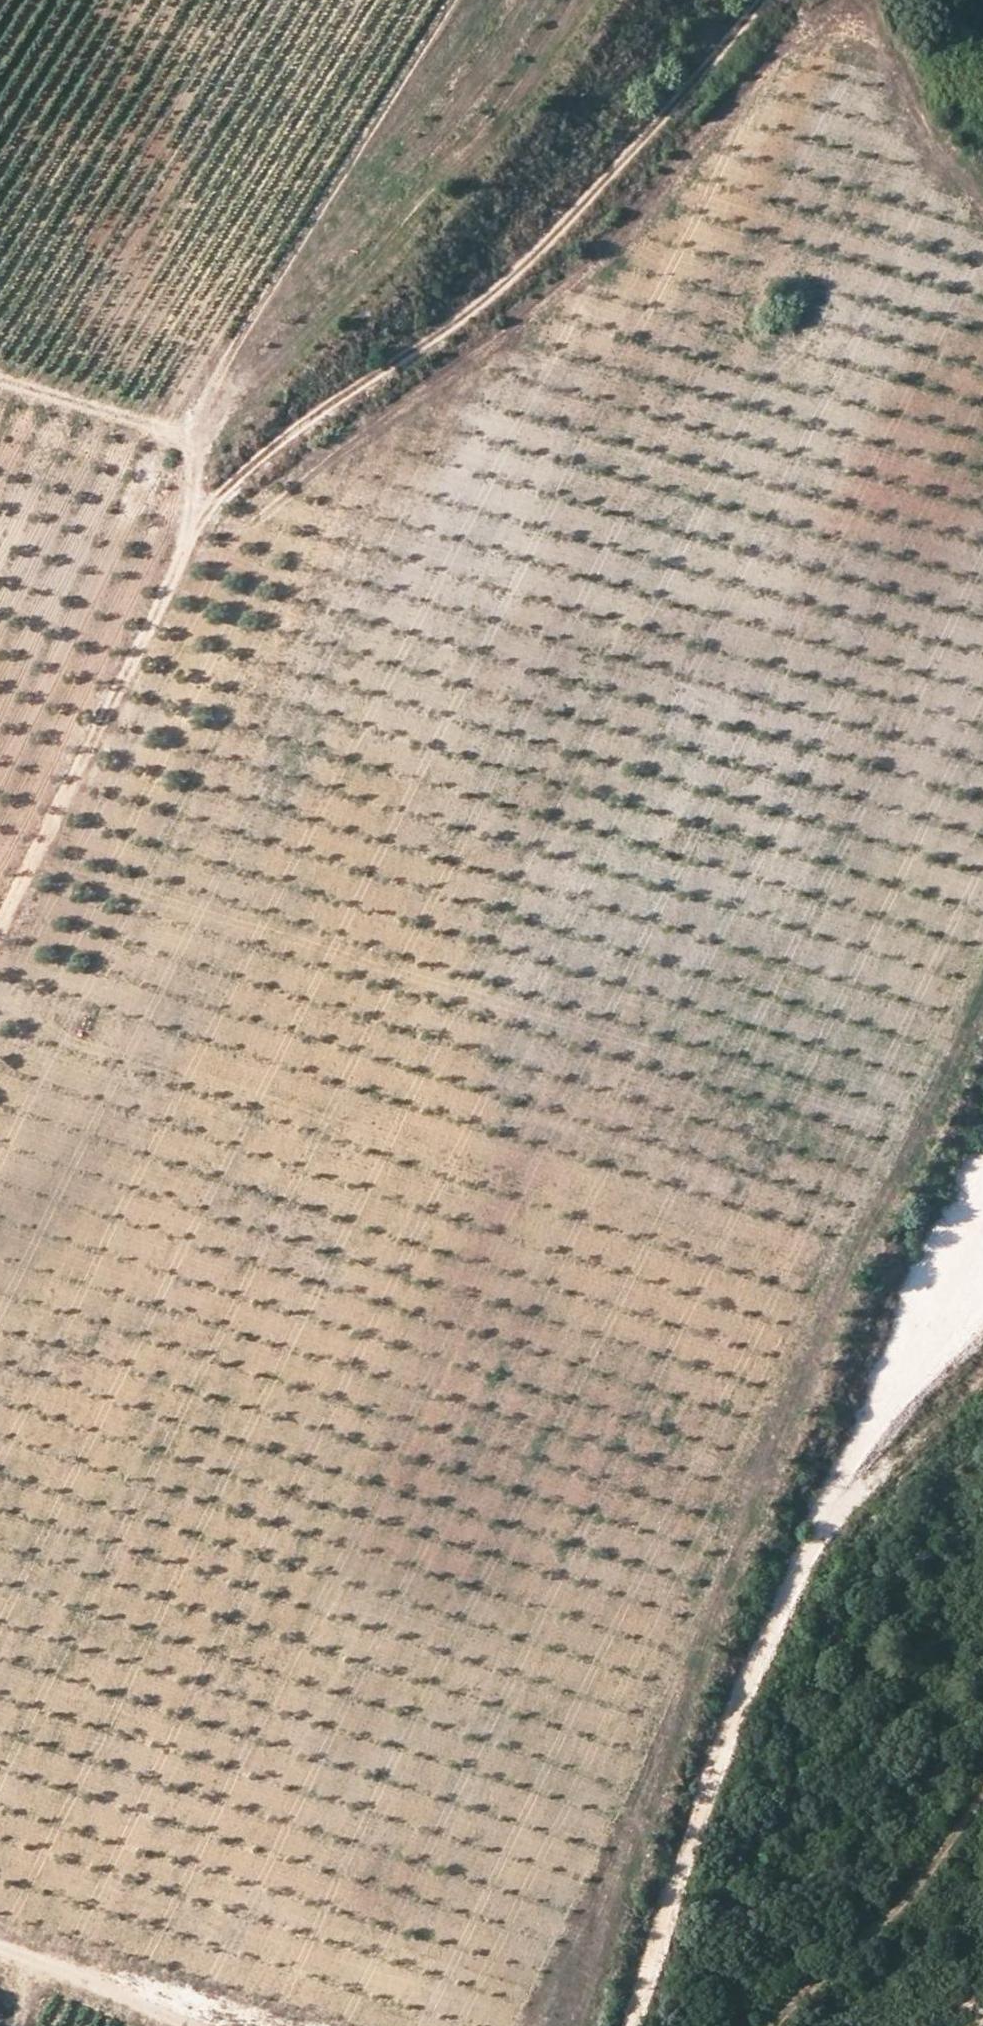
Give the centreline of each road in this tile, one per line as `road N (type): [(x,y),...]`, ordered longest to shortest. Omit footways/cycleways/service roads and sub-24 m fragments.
road 1 (track): [(633,2025),(777,1626),(940,1303),(982,1201)]
road 2 (track): [(765,0),(560,238),(196,505)]
road 3 (track): [(0,378),(195,438),(196,505),(190,552),(0,928)]
road 4 (track): [(0,1950),(212,2025)]

